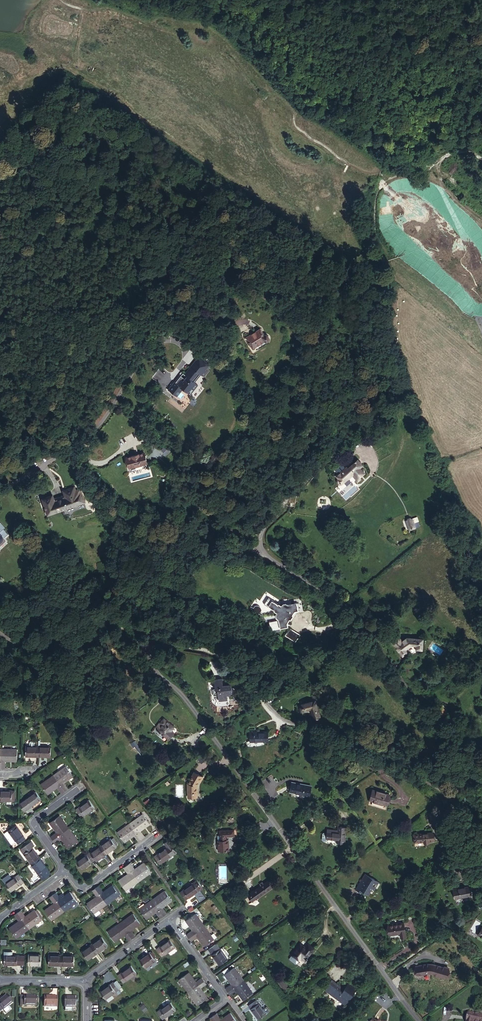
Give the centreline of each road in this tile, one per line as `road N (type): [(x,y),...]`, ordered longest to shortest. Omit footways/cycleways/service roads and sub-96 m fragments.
road 1 (residential): [(417,1020),(186,702),(142,657)]
road 2 (residential): [(481,796),(351,609),(267,555),(258,536),(322,459)]
road 3 (residential): [(142,657),(147,647),(169,643),(211,651),(277,714),(481,815)]
road 4 (residential): [(0,487),(93,429),(152,341),(166,332)]
road 5 (residential): [(142,657),(112,643),(44,644),(0,632)]
road 6 (residential): [(166,919),(227,998),(194,1020)]
road 7 (residential): [(66,872),(81,891),(159,834)]
road 8 (residential): [(66,872),(33,824),(83,787)]

